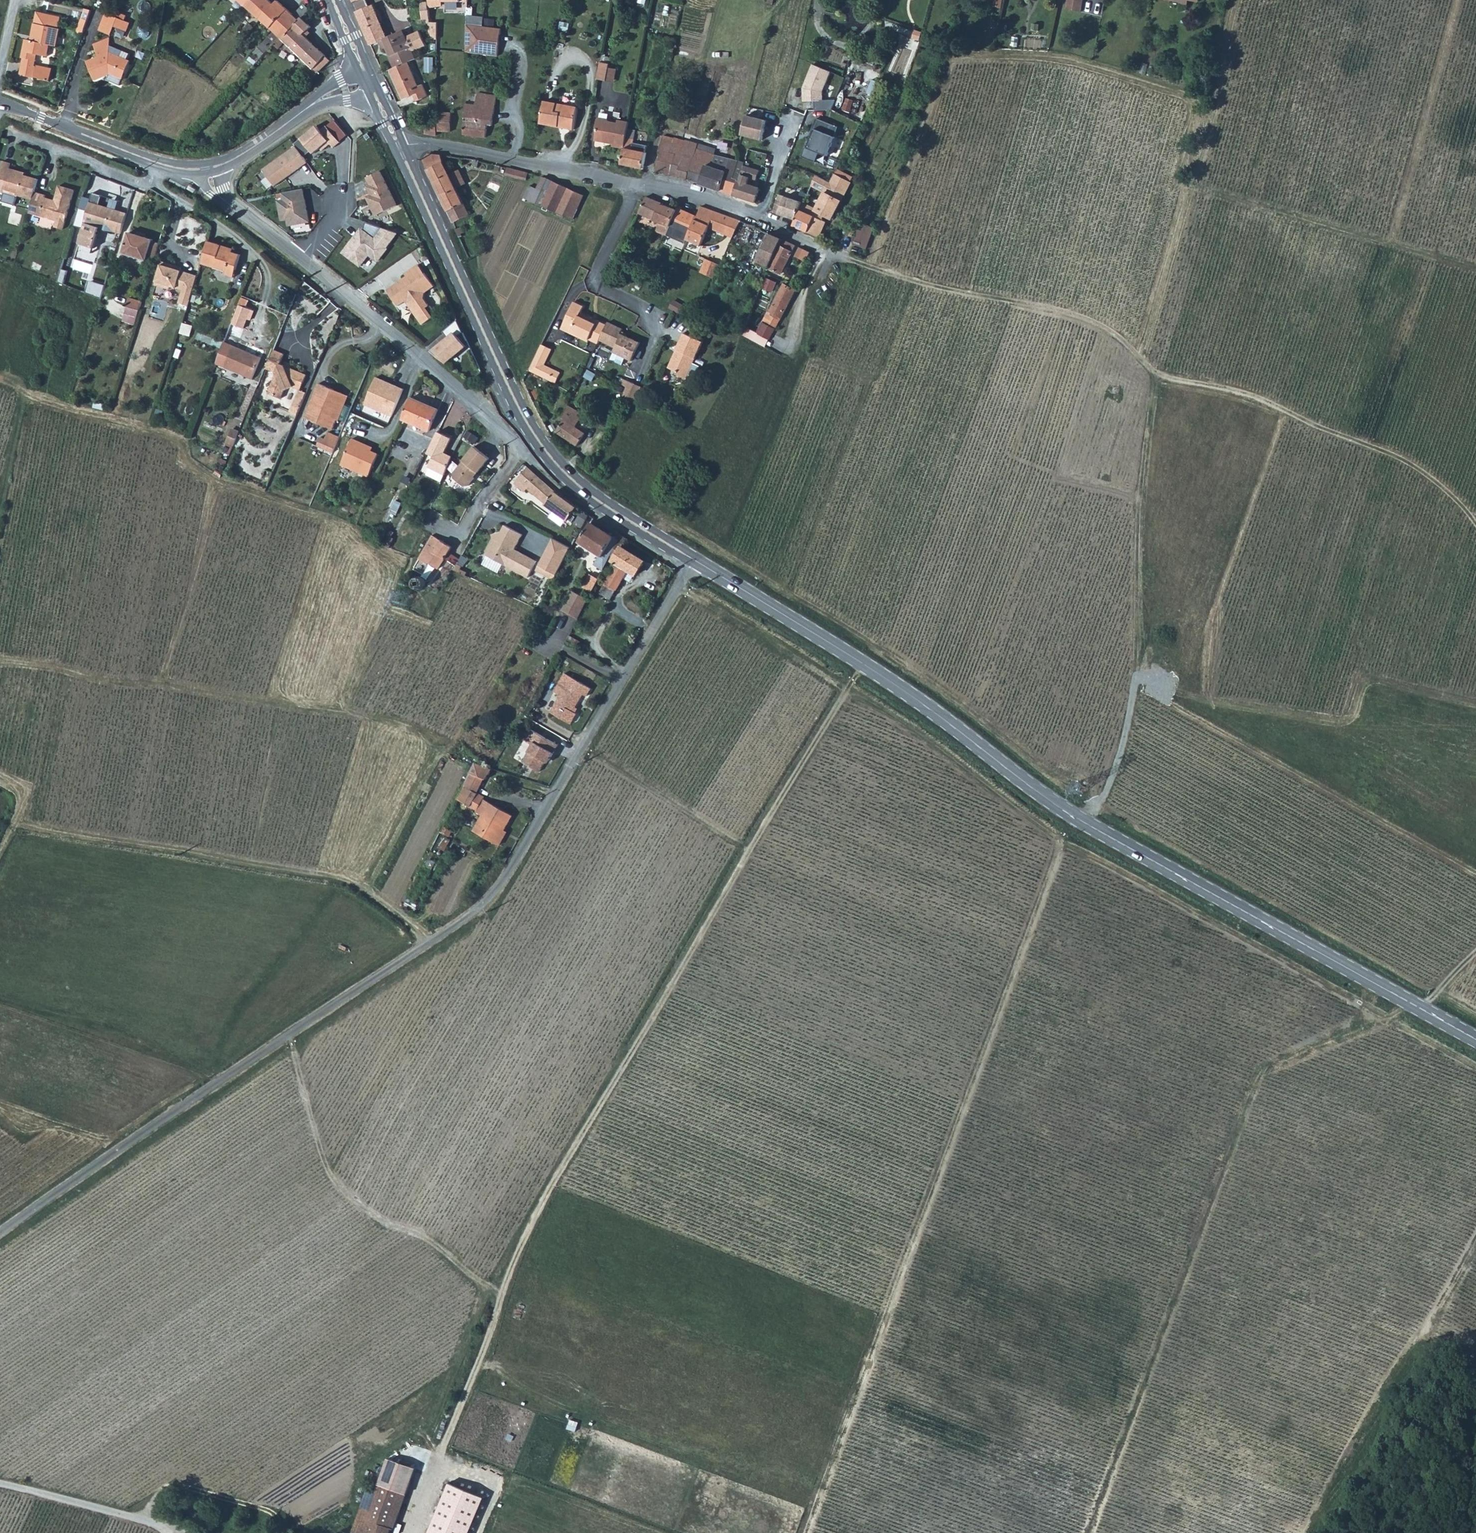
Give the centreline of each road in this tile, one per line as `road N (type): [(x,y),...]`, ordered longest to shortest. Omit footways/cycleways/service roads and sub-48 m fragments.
road 1 (residential): [(696,561),(485,901),(0,1231)]
road 2 (track): [(860,662),(535,1210),(410,1532)]
road 3 (track): [(684,578),(1063,844),(1475,1067)]
road 4 (secondary): [(696,561),(900,687),(1073,816),(1475,1039)]
road 5 (track): [(1475,529),(1435,482),(1383,453),(1264,402),(1153,375),(1133,498),(1131,687),(1095,828)]
road 6 (track): [(805,1532),(1073,816)]
road 7 (track): [(1090,1532),(1259,1075),(1412,1003)]
road 8 (secondary): [(399,146),(538,442),(607,507),(696,561)]
road 9 (track): [(427,942),(359,886),(328,877),(16,822),(0,866)]
road 10 (track): [(0,657),(407,722),(459,744)]
road 11 (residential): [(426,604),(512,463),(514,445),(300,260)]
road 12 (residential): [(399,146),(434,142),(704,195),(757,219)]
road 13 (track): [(288,1035),(329,1173),(373,1218),(421,1235),(501,1296)]
road 14 (track): [(1153,375),(1123,339),(1089,321),(828,256)]
road 15 (track): [(1475,1241),(1319,1532)]
road 16 (track): [(1475,270),(1196,187)]
road 17 (track): [(0,1000),(96,1027),(211,1071),(218,1082)]
road 18 (tertiary): [(0,101),(156,163),(209,169)]
road 19 (track): [(583,747),(749,850)]
road 20 (tertiary): [(209,169),(320,99),(368,81)]
road 21 (residential): [(169,1532),(146,1519),(0,1483)]
road 22 (residential): [(300,260),(216,193),(209,169)]

